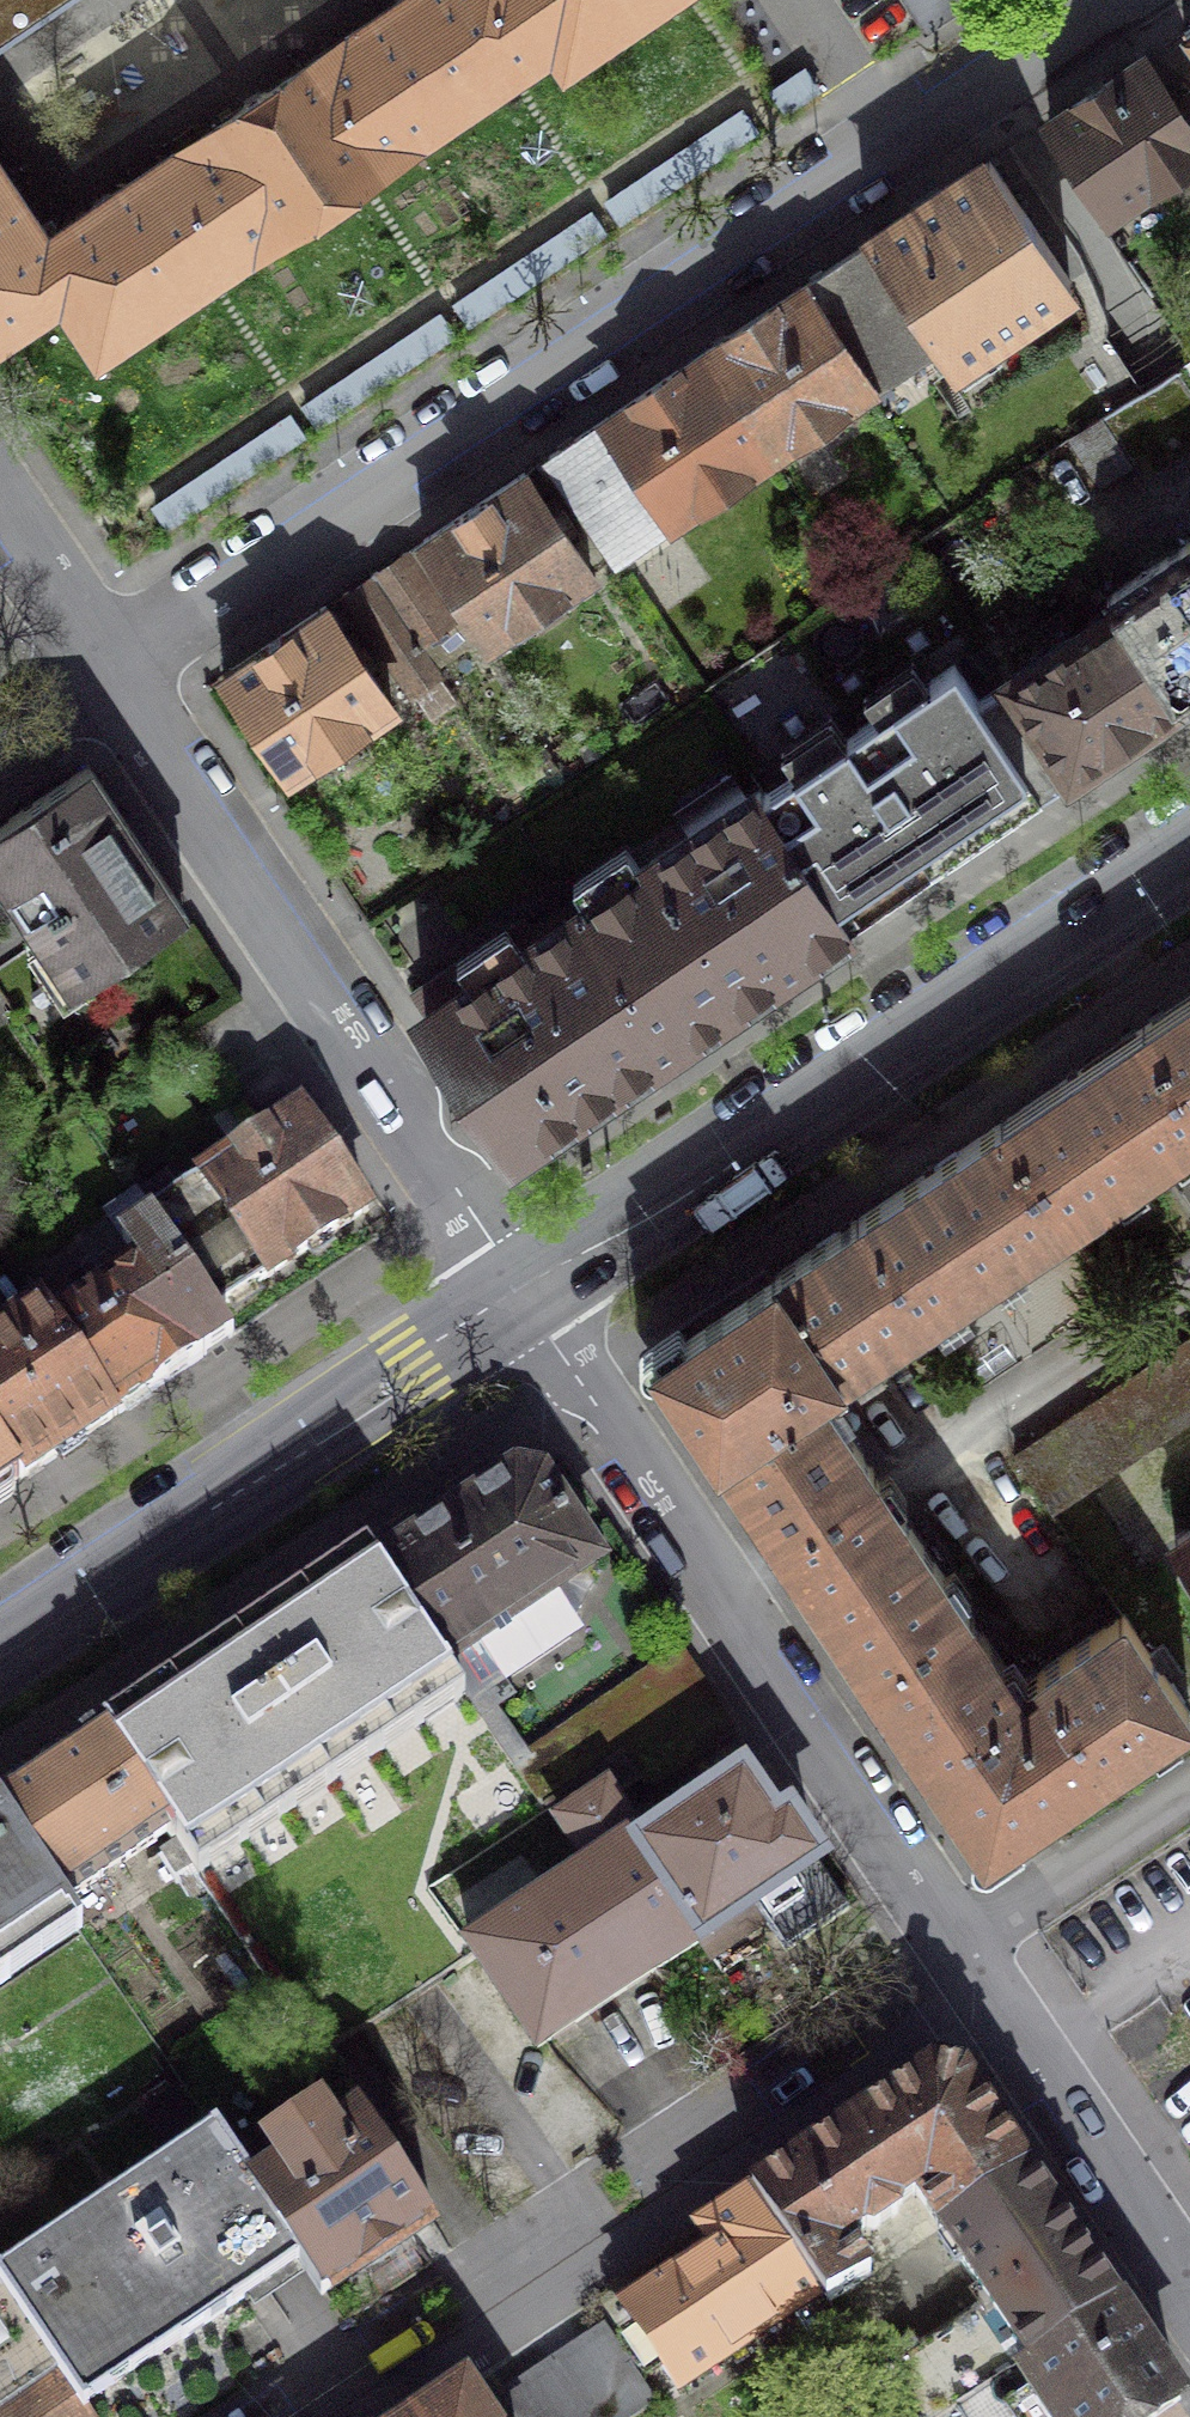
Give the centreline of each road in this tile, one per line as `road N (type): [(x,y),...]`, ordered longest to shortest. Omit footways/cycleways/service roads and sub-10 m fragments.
road 1 (residential): [(1096,0),(109,663)]
road 2 (residential): [(525,1293),(992,1996)]
road 3 (tertiary): [(1189,848),(525,1293)]
road 4 (residential): [(109,663),(525,1293)]
road 5 (residential): [(367,2416),(992,1996)]
road 6 (tertiary): [(525,1293),(0,1644)]
road 7 (residential): [(992,1996),(1189,2292)]
road 8 (residential): [(0,500),(109,663)]
road 9 (residential): [(109,663),(0,735)]

